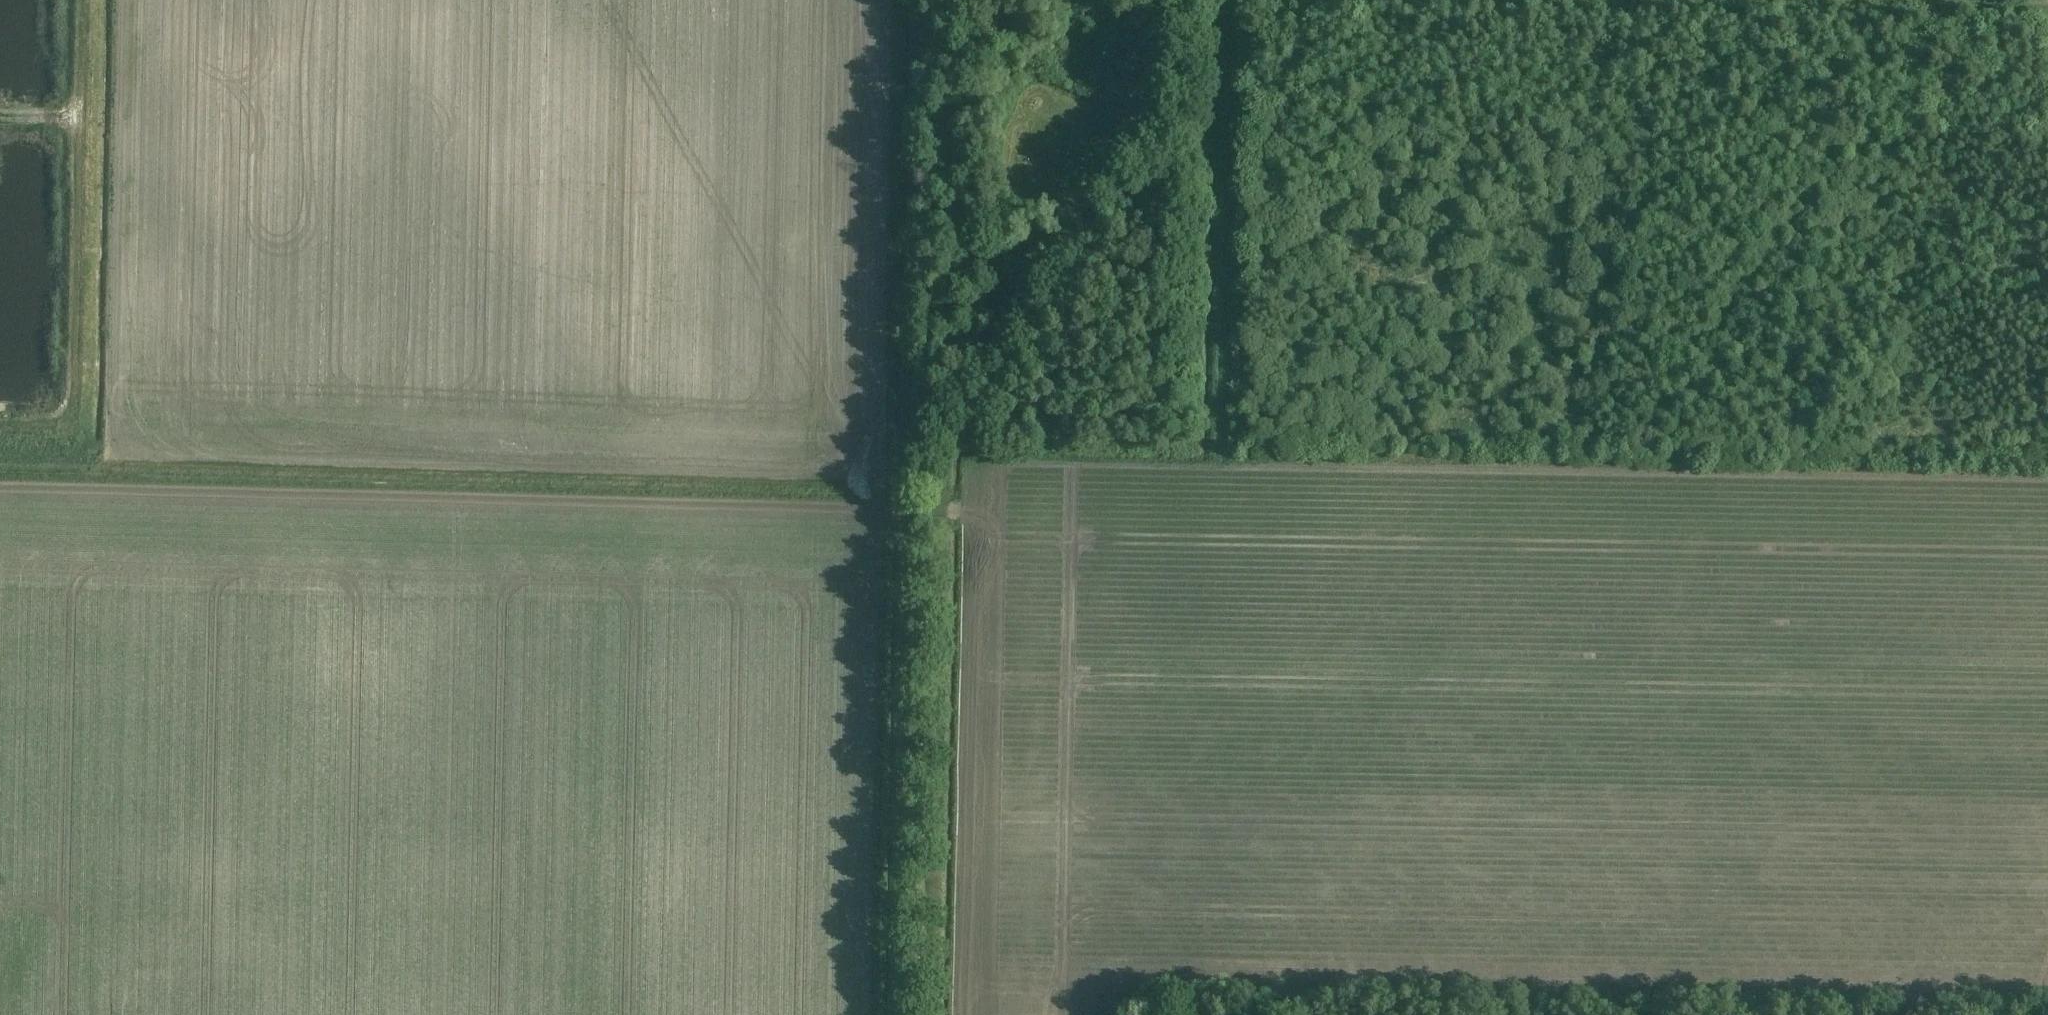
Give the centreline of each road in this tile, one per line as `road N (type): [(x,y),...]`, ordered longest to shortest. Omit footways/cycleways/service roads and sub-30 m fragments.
road 1 (track): [(83,0),(74,424),(56,442),(0,442)]

